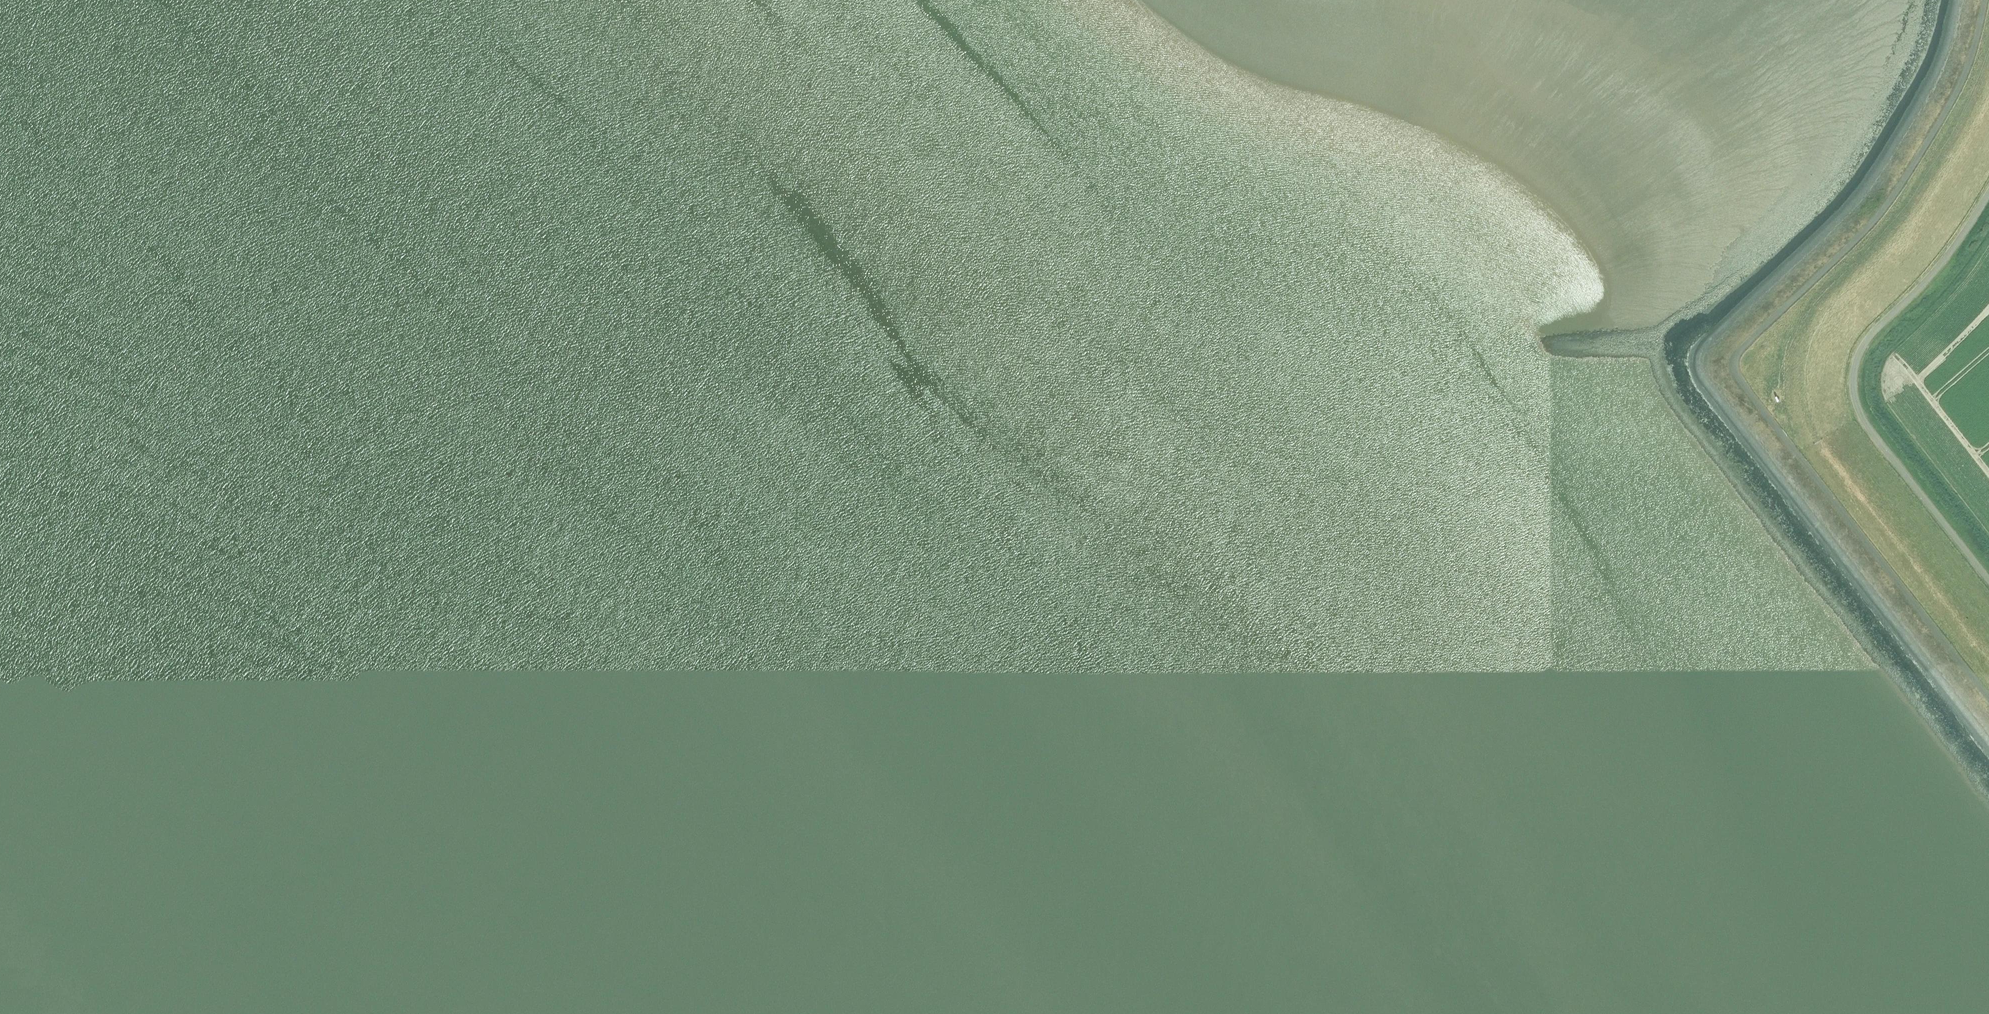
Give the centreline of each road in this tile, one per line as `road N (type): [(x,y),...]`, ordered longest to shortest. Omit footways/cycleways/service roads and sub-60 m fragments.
road 1 (unclassified): [(1988,579),(1862,417),(1852,392),(1867,342),(1959,242),(1988,192)]

